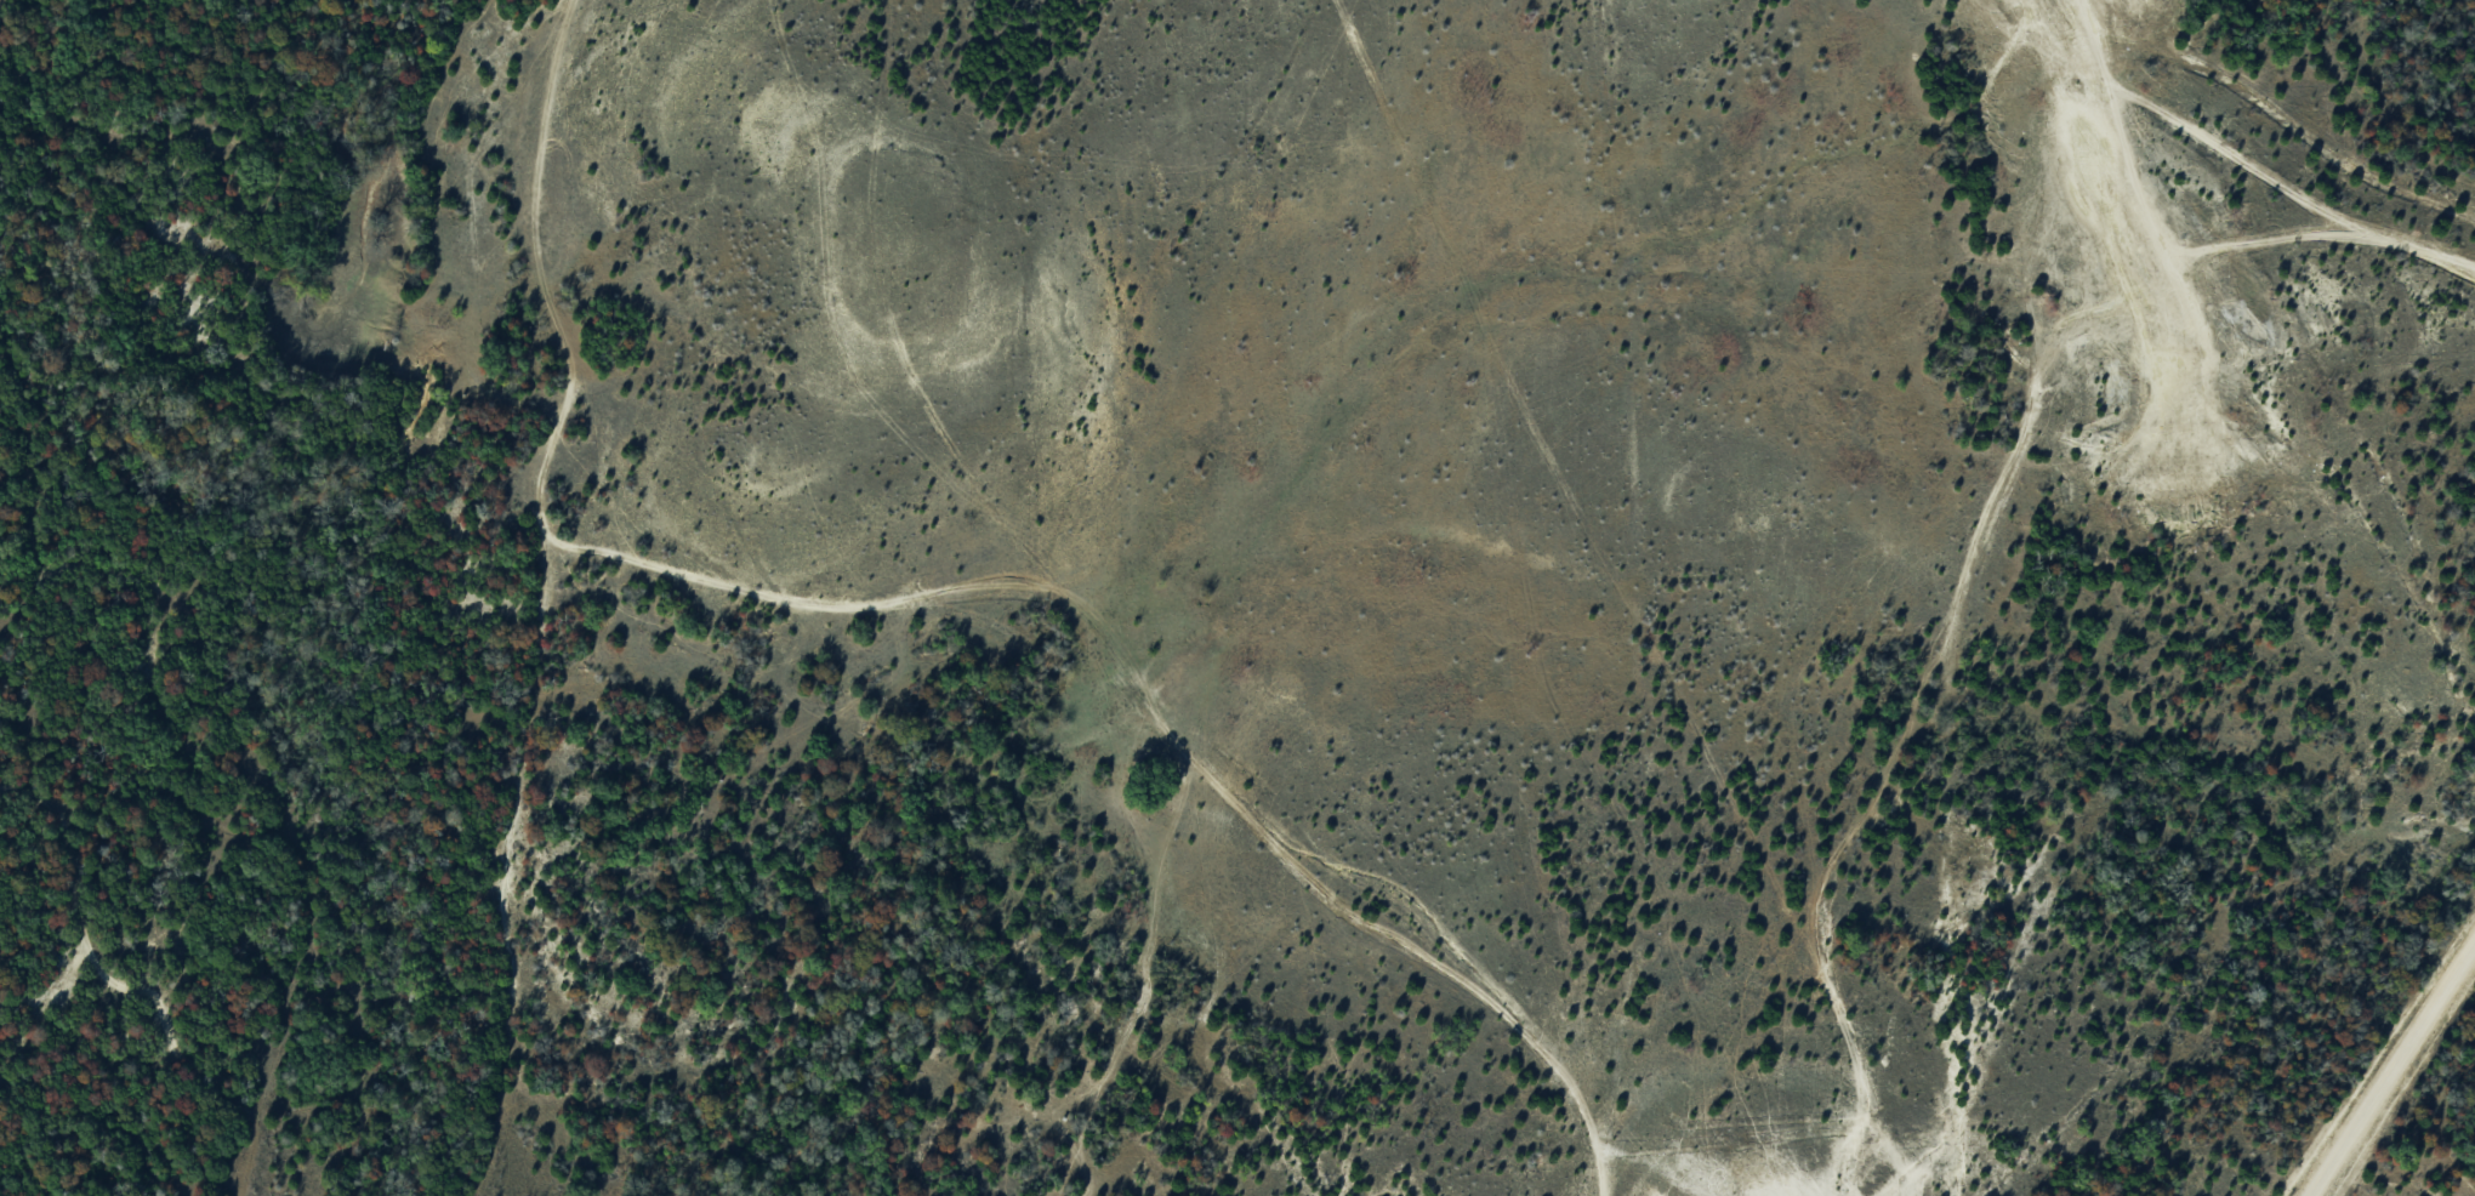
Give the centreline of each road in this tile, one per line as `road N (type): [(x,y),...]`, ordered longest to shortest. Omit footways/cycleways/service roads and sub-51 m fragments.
road 1 (residential): [(2308,1195),(2474,945)]

